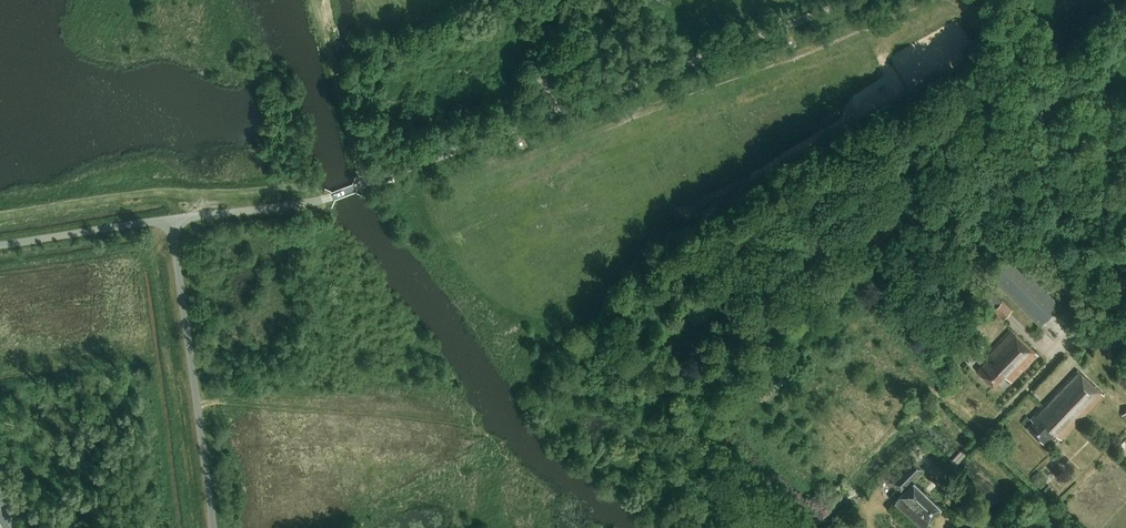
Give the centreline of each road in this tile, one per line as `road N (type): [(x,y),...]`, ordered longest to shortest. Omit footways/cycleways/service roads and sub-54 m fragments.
road 1 (unclassified): [(852,0),(365,185)]
road 2 (unclassified): [(171,218),(214,527)]
road 3 (unclassified): [(1125,153),(1037,64),(995,0)]
road 4 (unclassified): [(171,218),(324,200),(365,185)]
road 5 (unclassified): [(0,244),(171,218)]

